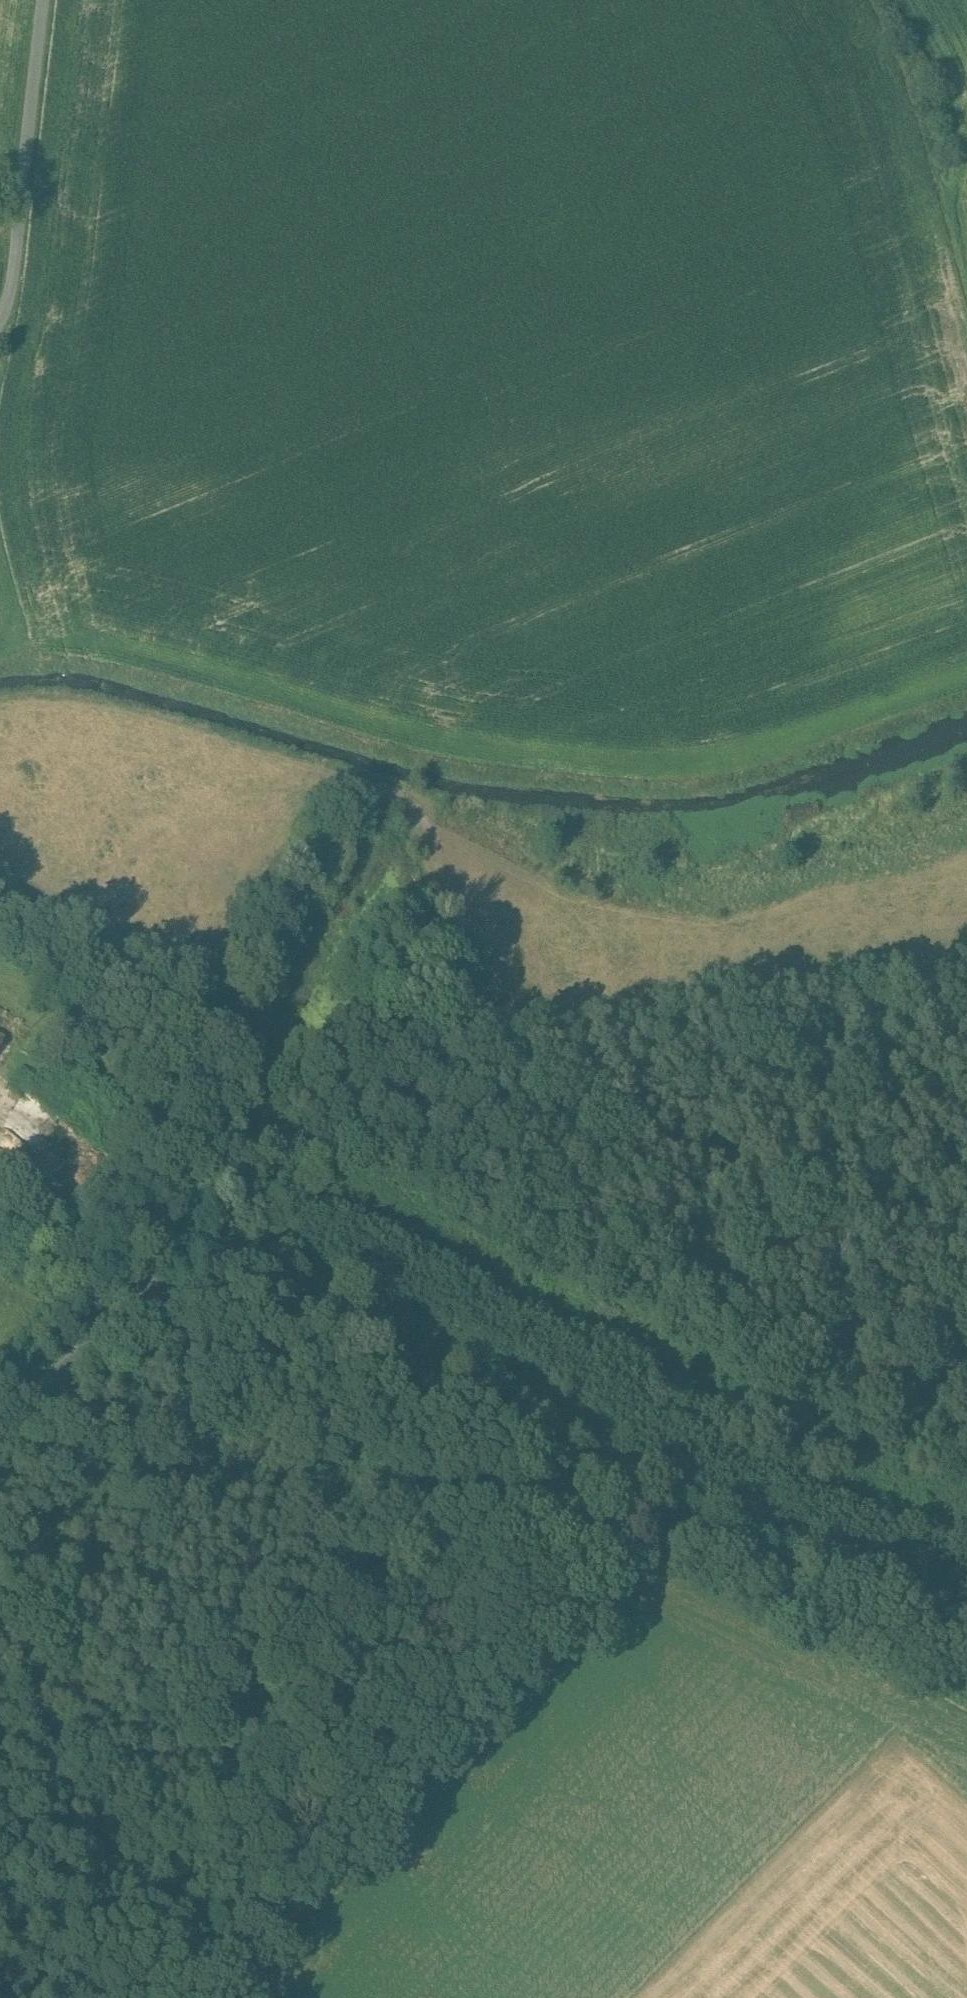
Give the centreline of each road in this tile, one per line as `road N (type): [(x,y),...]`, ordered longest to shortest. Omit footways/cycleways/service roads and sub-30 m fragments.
road 1 (unclassified): [(966,1670),(561,1455),(201,1299),(80,1333),(0,1408)]
road 2 (unclassified): [(50,0),(21,300),(0,337)]

